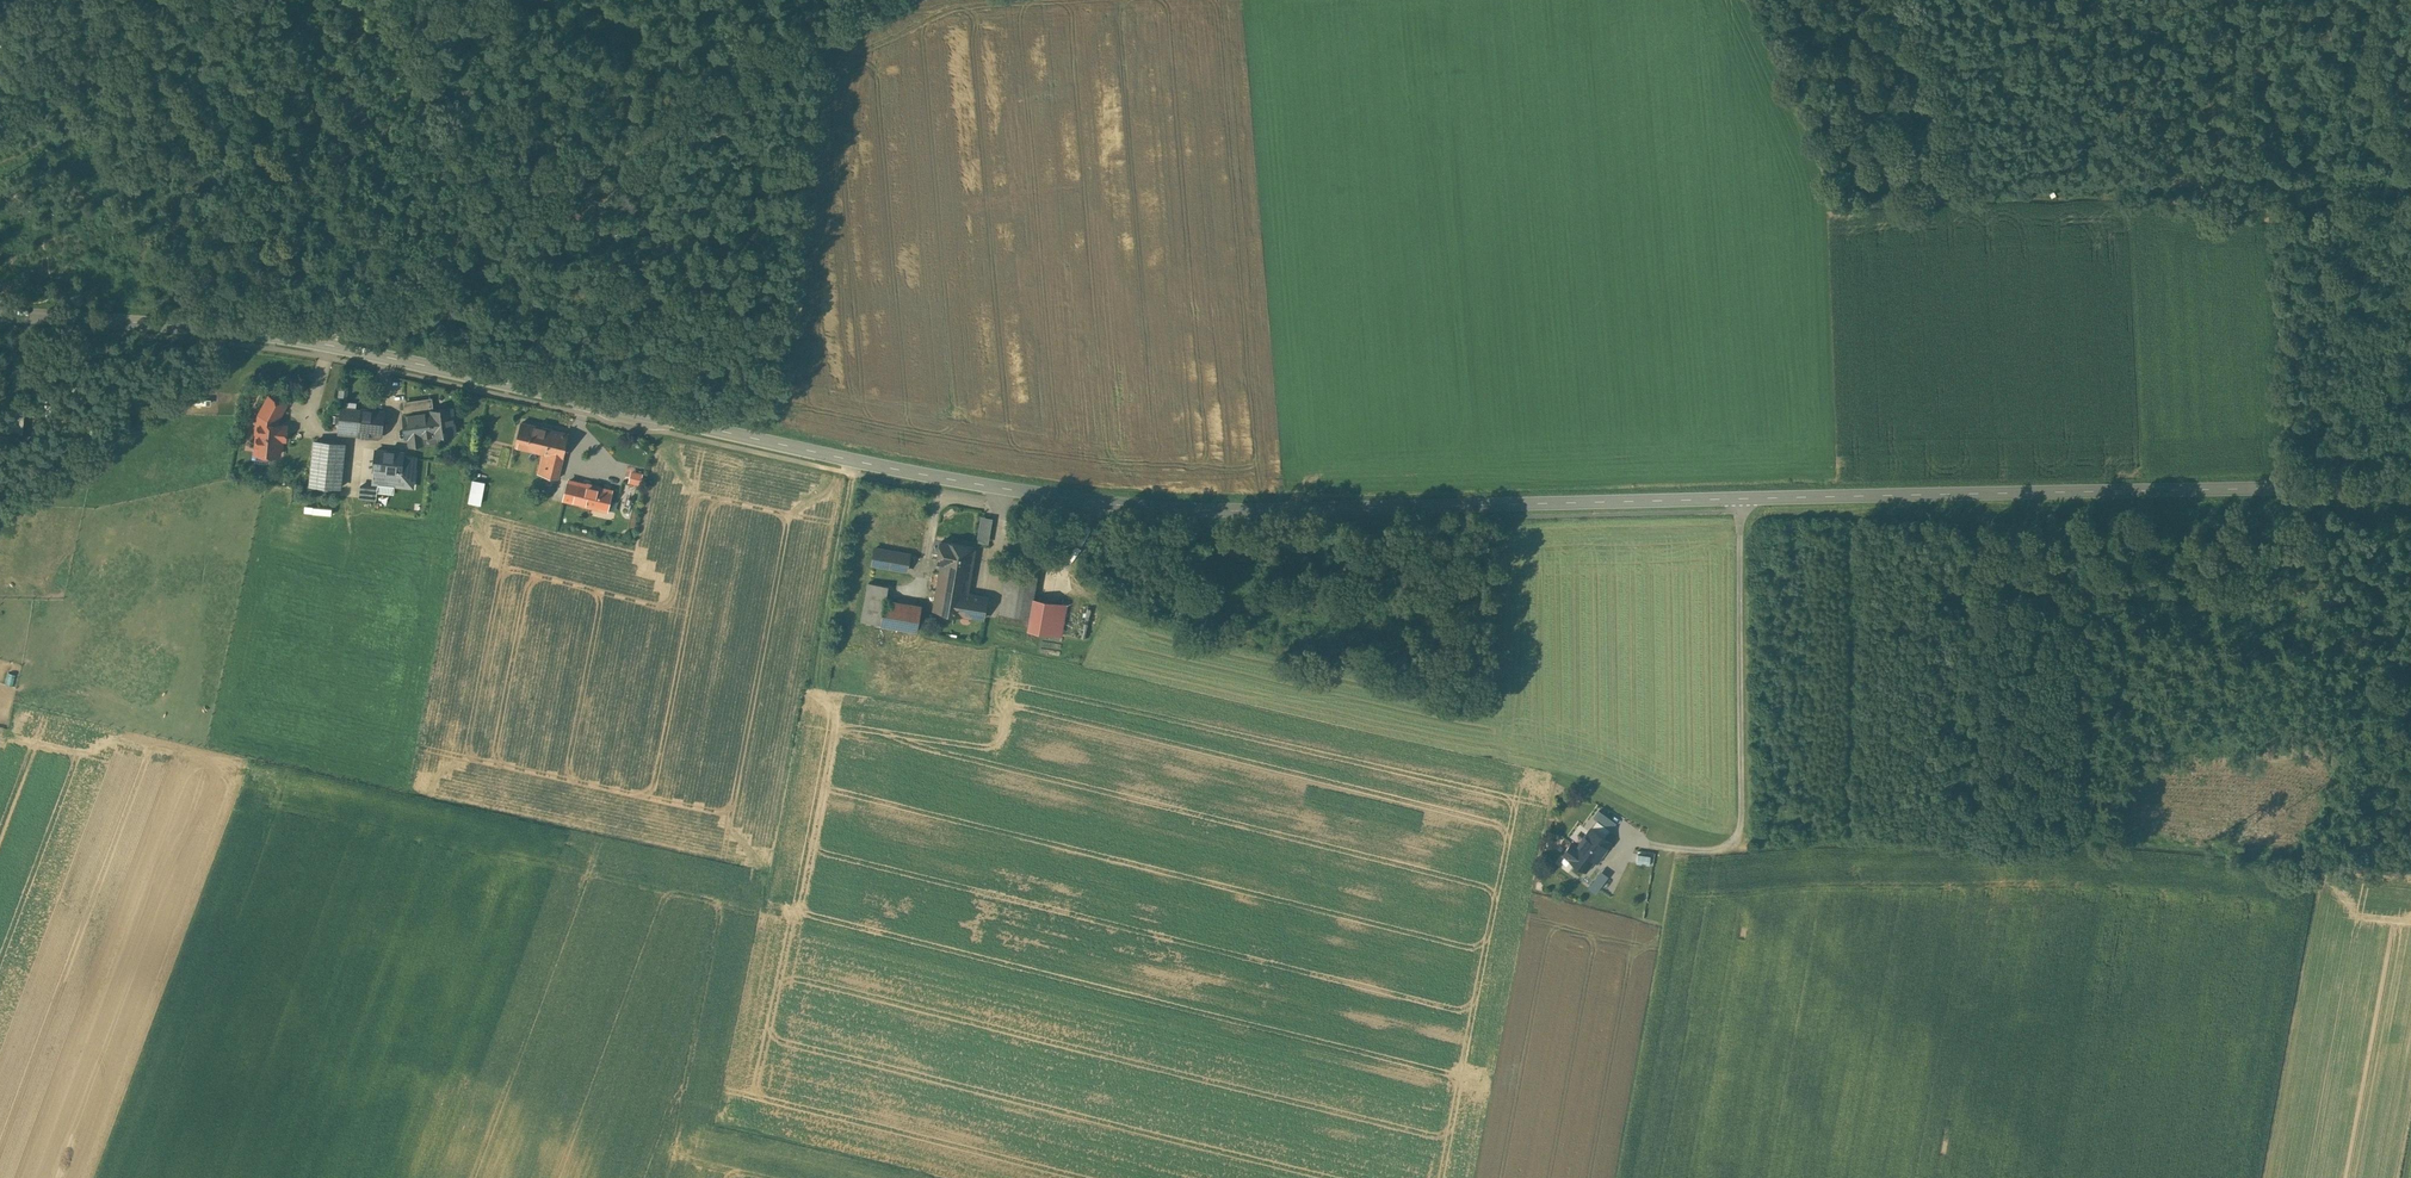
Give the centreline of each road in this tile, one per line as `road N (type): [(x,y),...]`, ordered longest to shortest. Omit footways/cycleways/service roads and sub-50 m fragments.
road 1 (tertiary): [(0,313),(266,334),(917,473),(1154,507),(2410,484)]
road 2 (track): [(418,264),(879,0)]
road 3 (track): [(266,334),(269,231),(260,128),(236,68),(179,0)]
road 4 (track): [(27,0),(58,92),(37,139),(0,159)]

